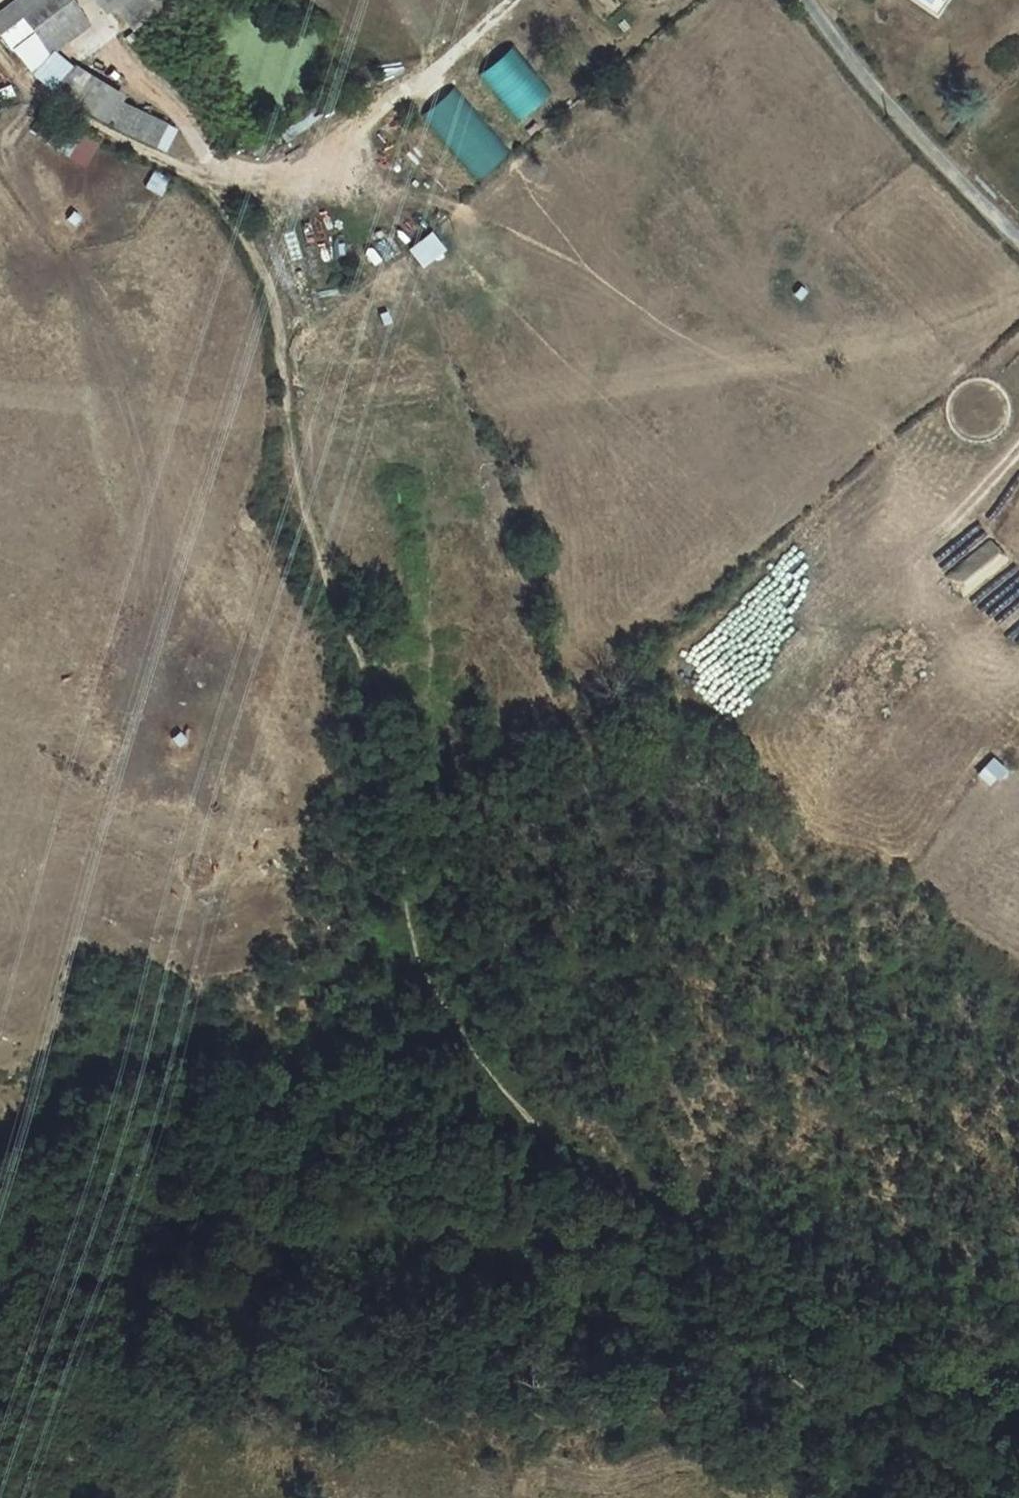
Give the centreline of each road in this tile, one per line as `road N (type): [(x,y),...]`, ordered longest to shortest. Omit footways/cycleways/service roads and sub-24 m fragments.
road 1 (track): [(363,688),(297,473),(280,323),(260,258),(226,198),(213,181),(56,104),(0,54)]
road 2 (track): [(213,181),(290,172),(339,149),(510,0)]
road 3 (residential): [(808,0),(859,70),(1018,238)]

